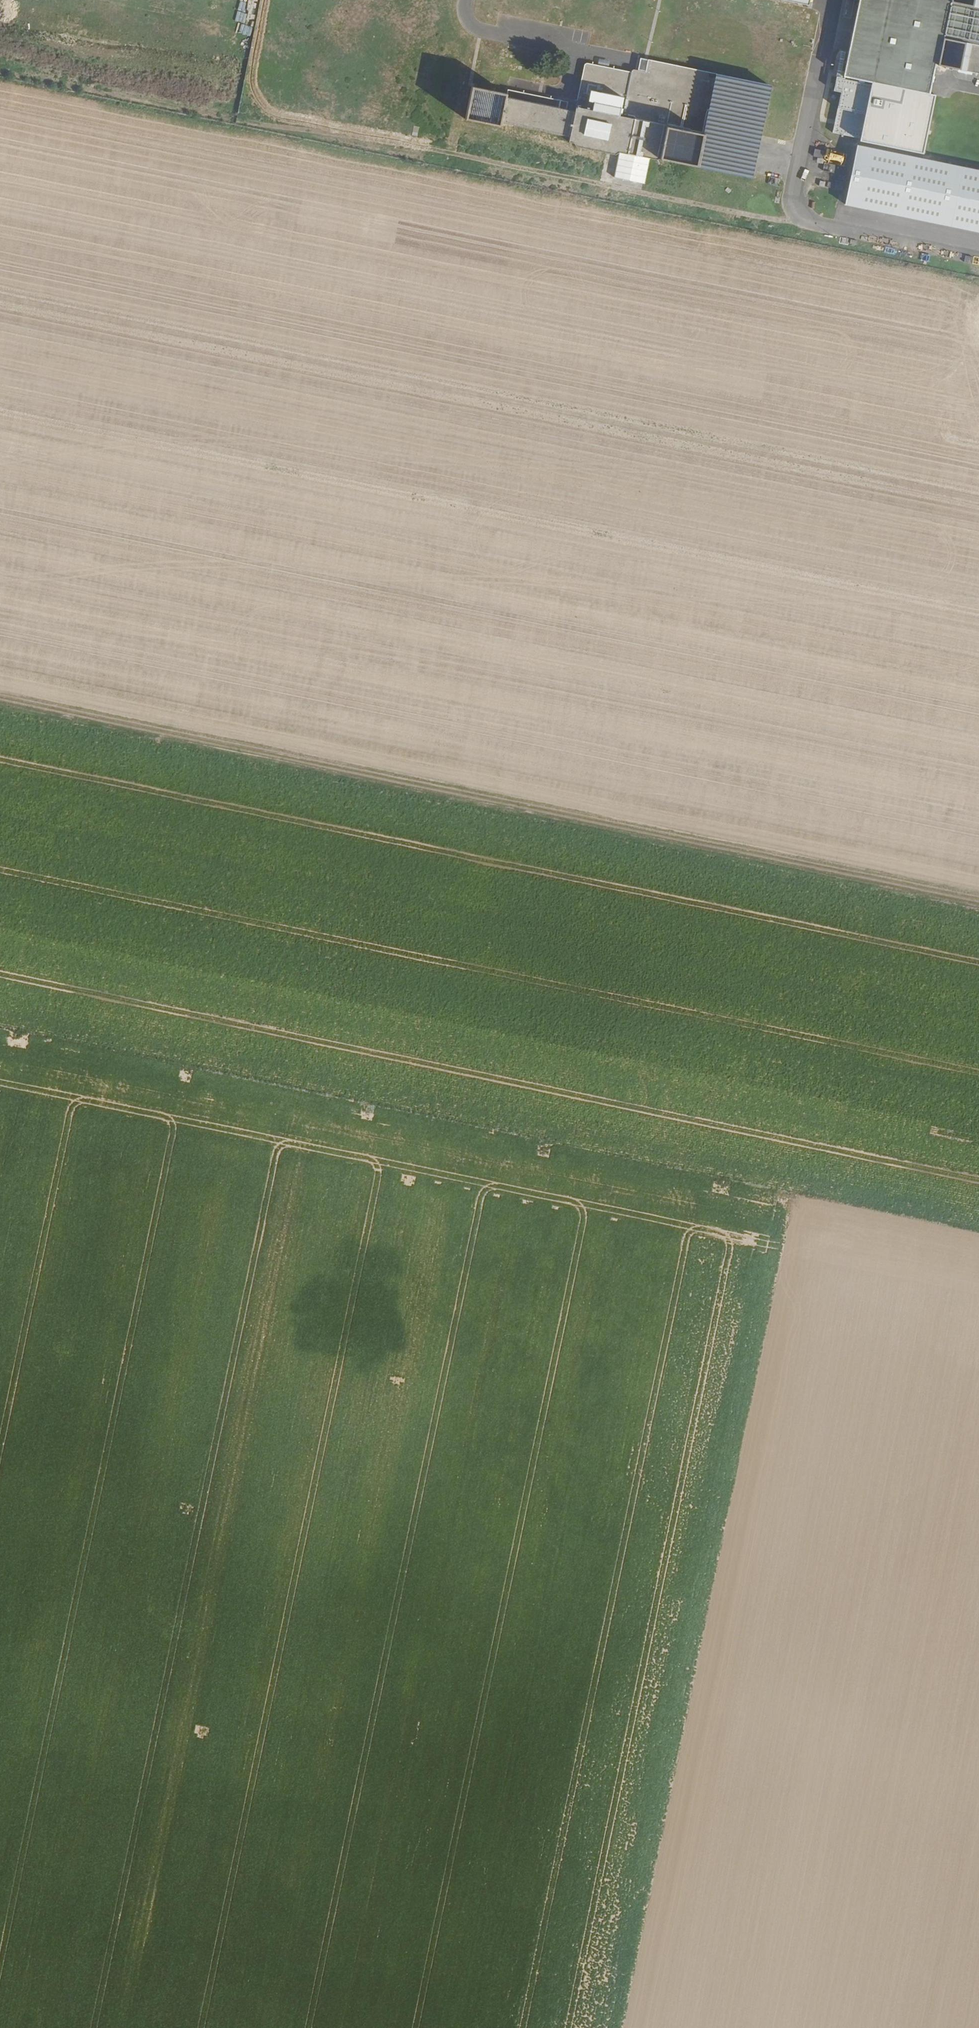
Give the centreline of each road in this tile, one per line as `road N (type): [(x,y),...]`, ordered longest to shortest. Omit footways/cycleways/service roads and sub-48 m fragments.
road 1 (track): [(0,702),(978,901)]

